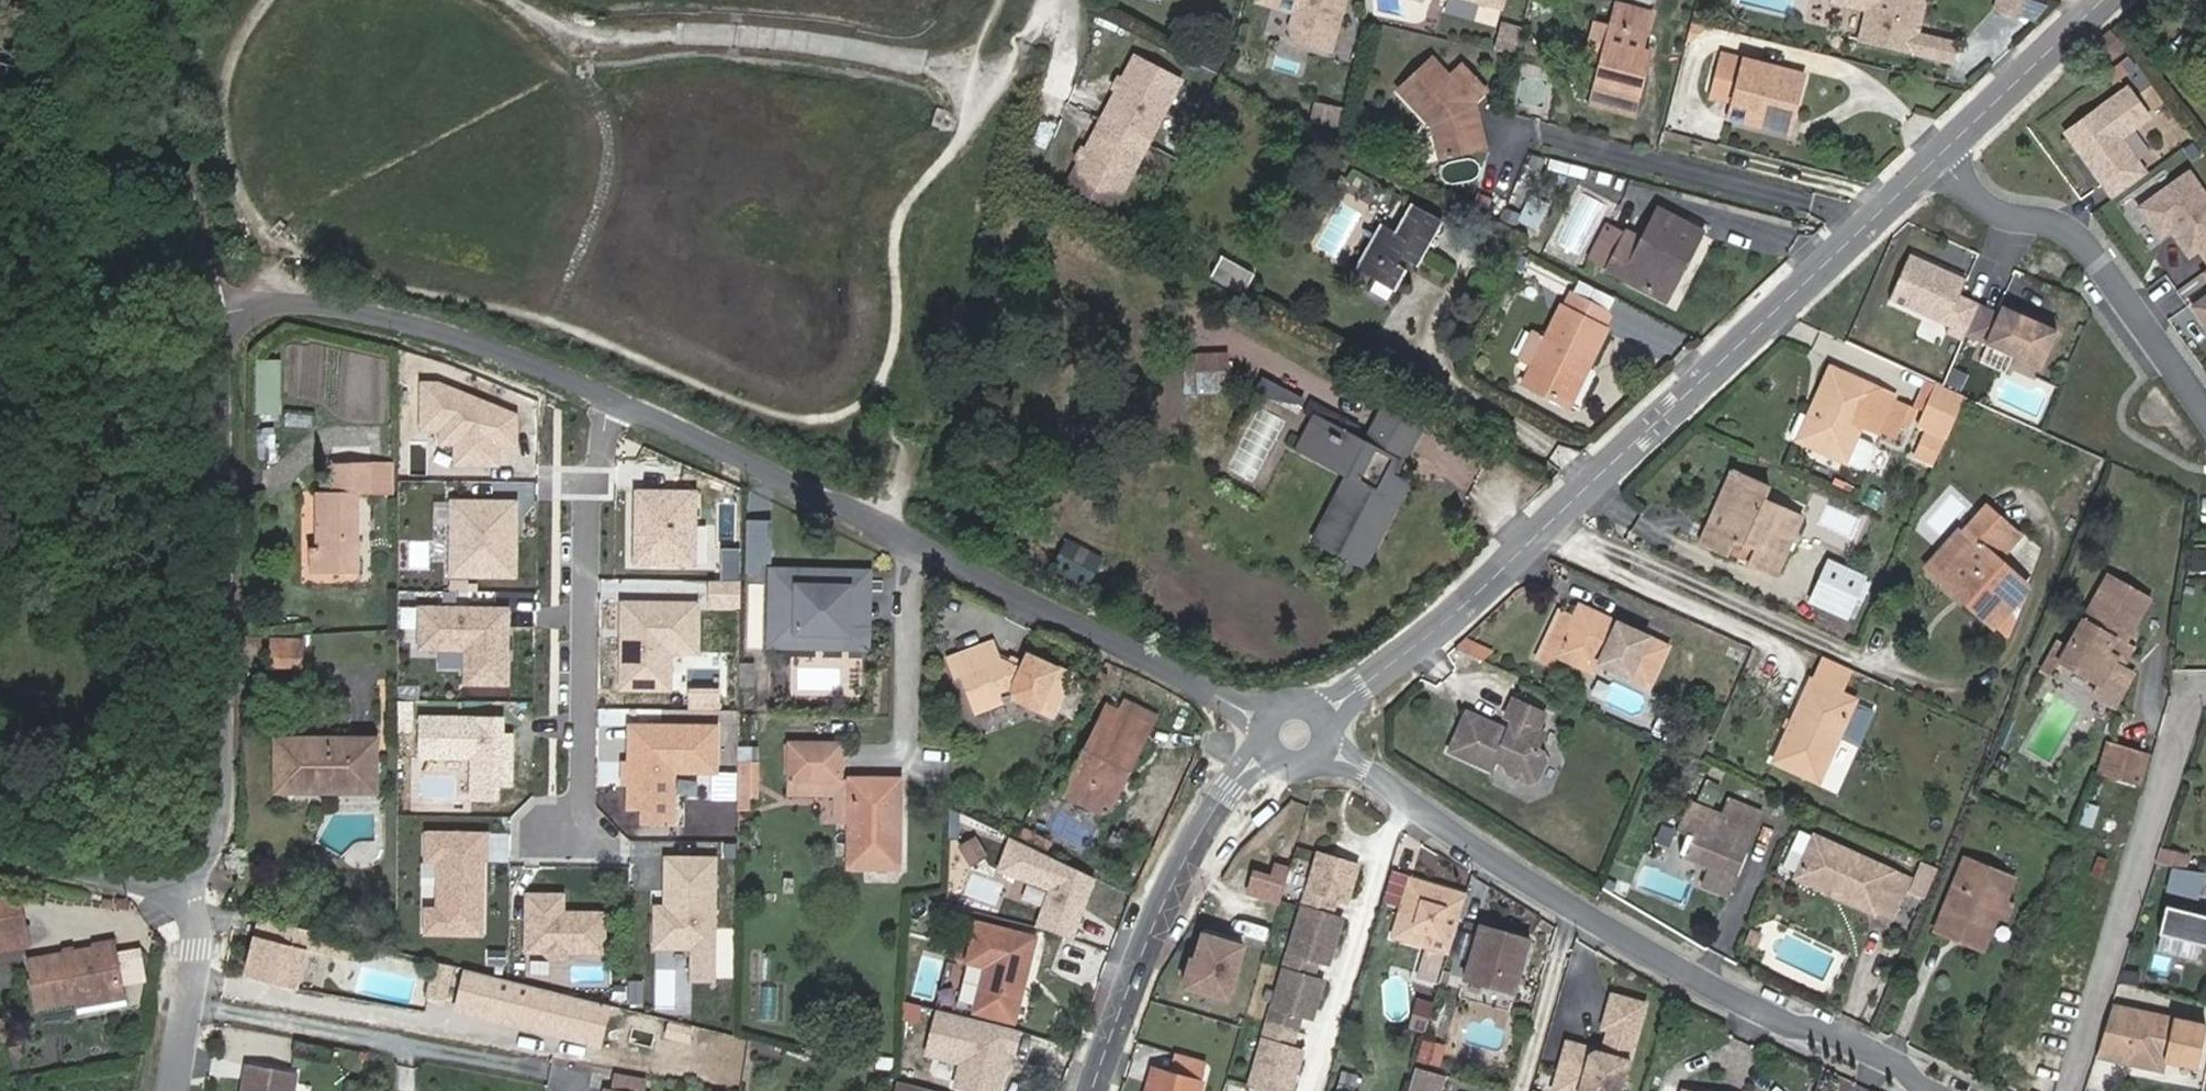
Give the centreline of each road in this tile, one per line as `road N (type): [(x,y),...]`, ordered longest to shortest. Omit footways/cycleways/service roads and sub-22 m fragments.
road 1 (residential): [(1312,735),(1944,154)]
road 2 (residential): [(1312,735),(890,514),(619,392)]
road 3 (residential): [(1933,1090),(1312,735)]
road 4 (residential): [(227,290),(241,422),(231,803),(177,884)]
road 5 (residential): [(619,392),(589,496),(585,838)]
road 6 (residential): [(1100,1090),(1156,917),(1234,805),(1312,735)]
road 7 (residential): [(619,392),(464,323),(227,290)]
road 8 (residential): [(1944,154),(1962,186),(1993,212),(2076,236),(2205,410)]
road 9 (residential): [(153,0),(227,290)]
road 10 (residential): [(1944,154),(2110,0)]
road 11 (residential): [(177,884),(193,926),(171,1090)]
road 12 (residential): [(177,884),(0,848)]

